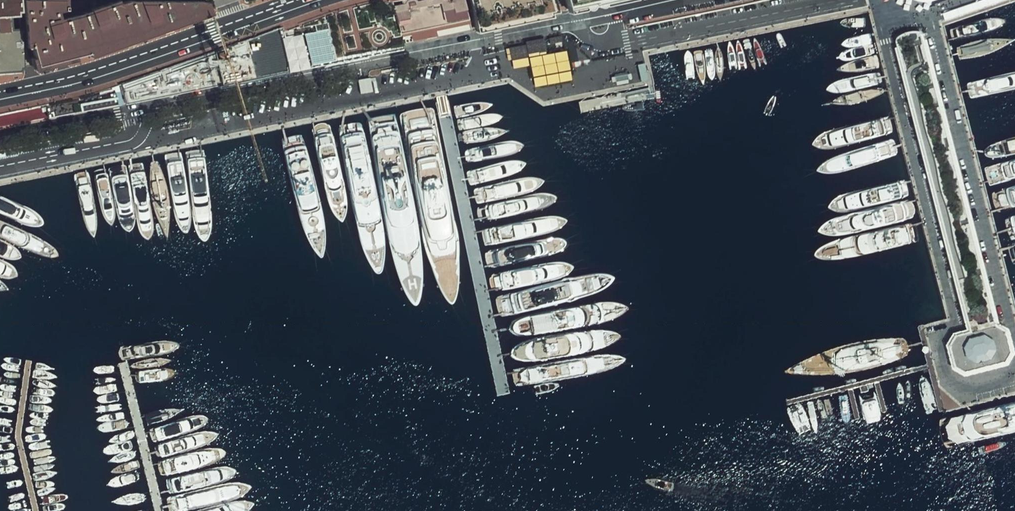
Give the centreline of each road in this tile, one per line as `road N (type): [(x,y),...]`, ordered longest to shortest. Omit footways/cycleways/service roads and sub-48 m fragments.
road 1 (secondary): [(141,108),(674,0)]
road 2 (secondary): [(0,97),(98,74),(309,0)]
road 3 (residential): [(141,108),(125,143),(0,166)]
road 4 (secondary): [(0,136),(141,108)]

